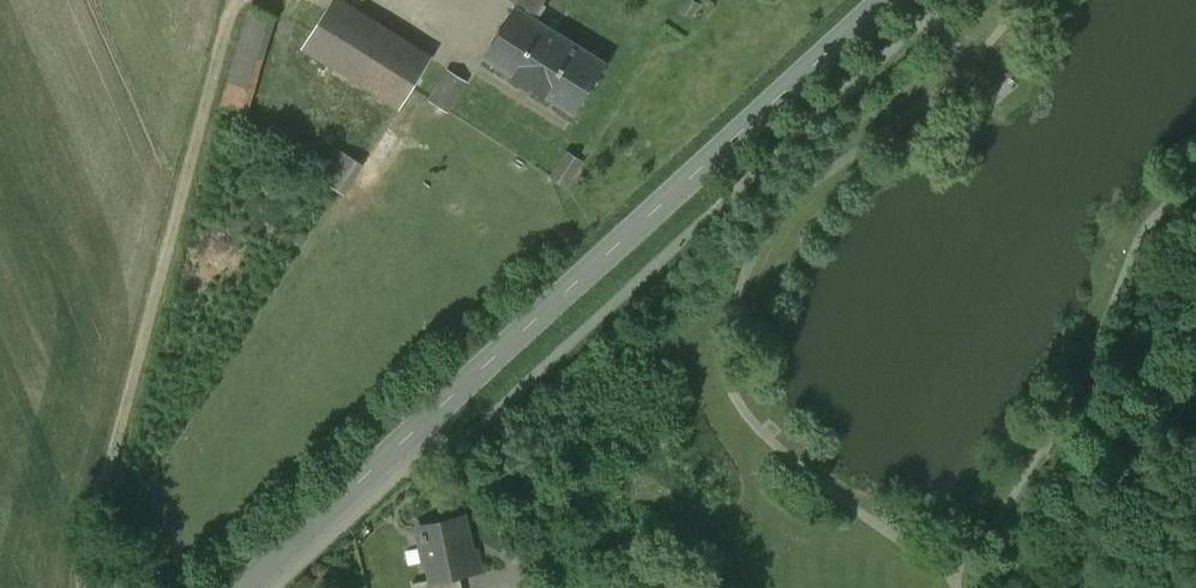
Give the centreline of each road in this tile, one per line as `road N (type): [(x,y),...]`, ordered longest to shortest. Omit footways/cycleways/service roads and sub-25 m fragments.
road 1 (tertiary): [(885,0),(244,587)]
road 2 (track): [(88,587),(122,400),(235,0)]
road 3 (track): [(1095,587),(1089,542),(1098,494),(1195,350)]

